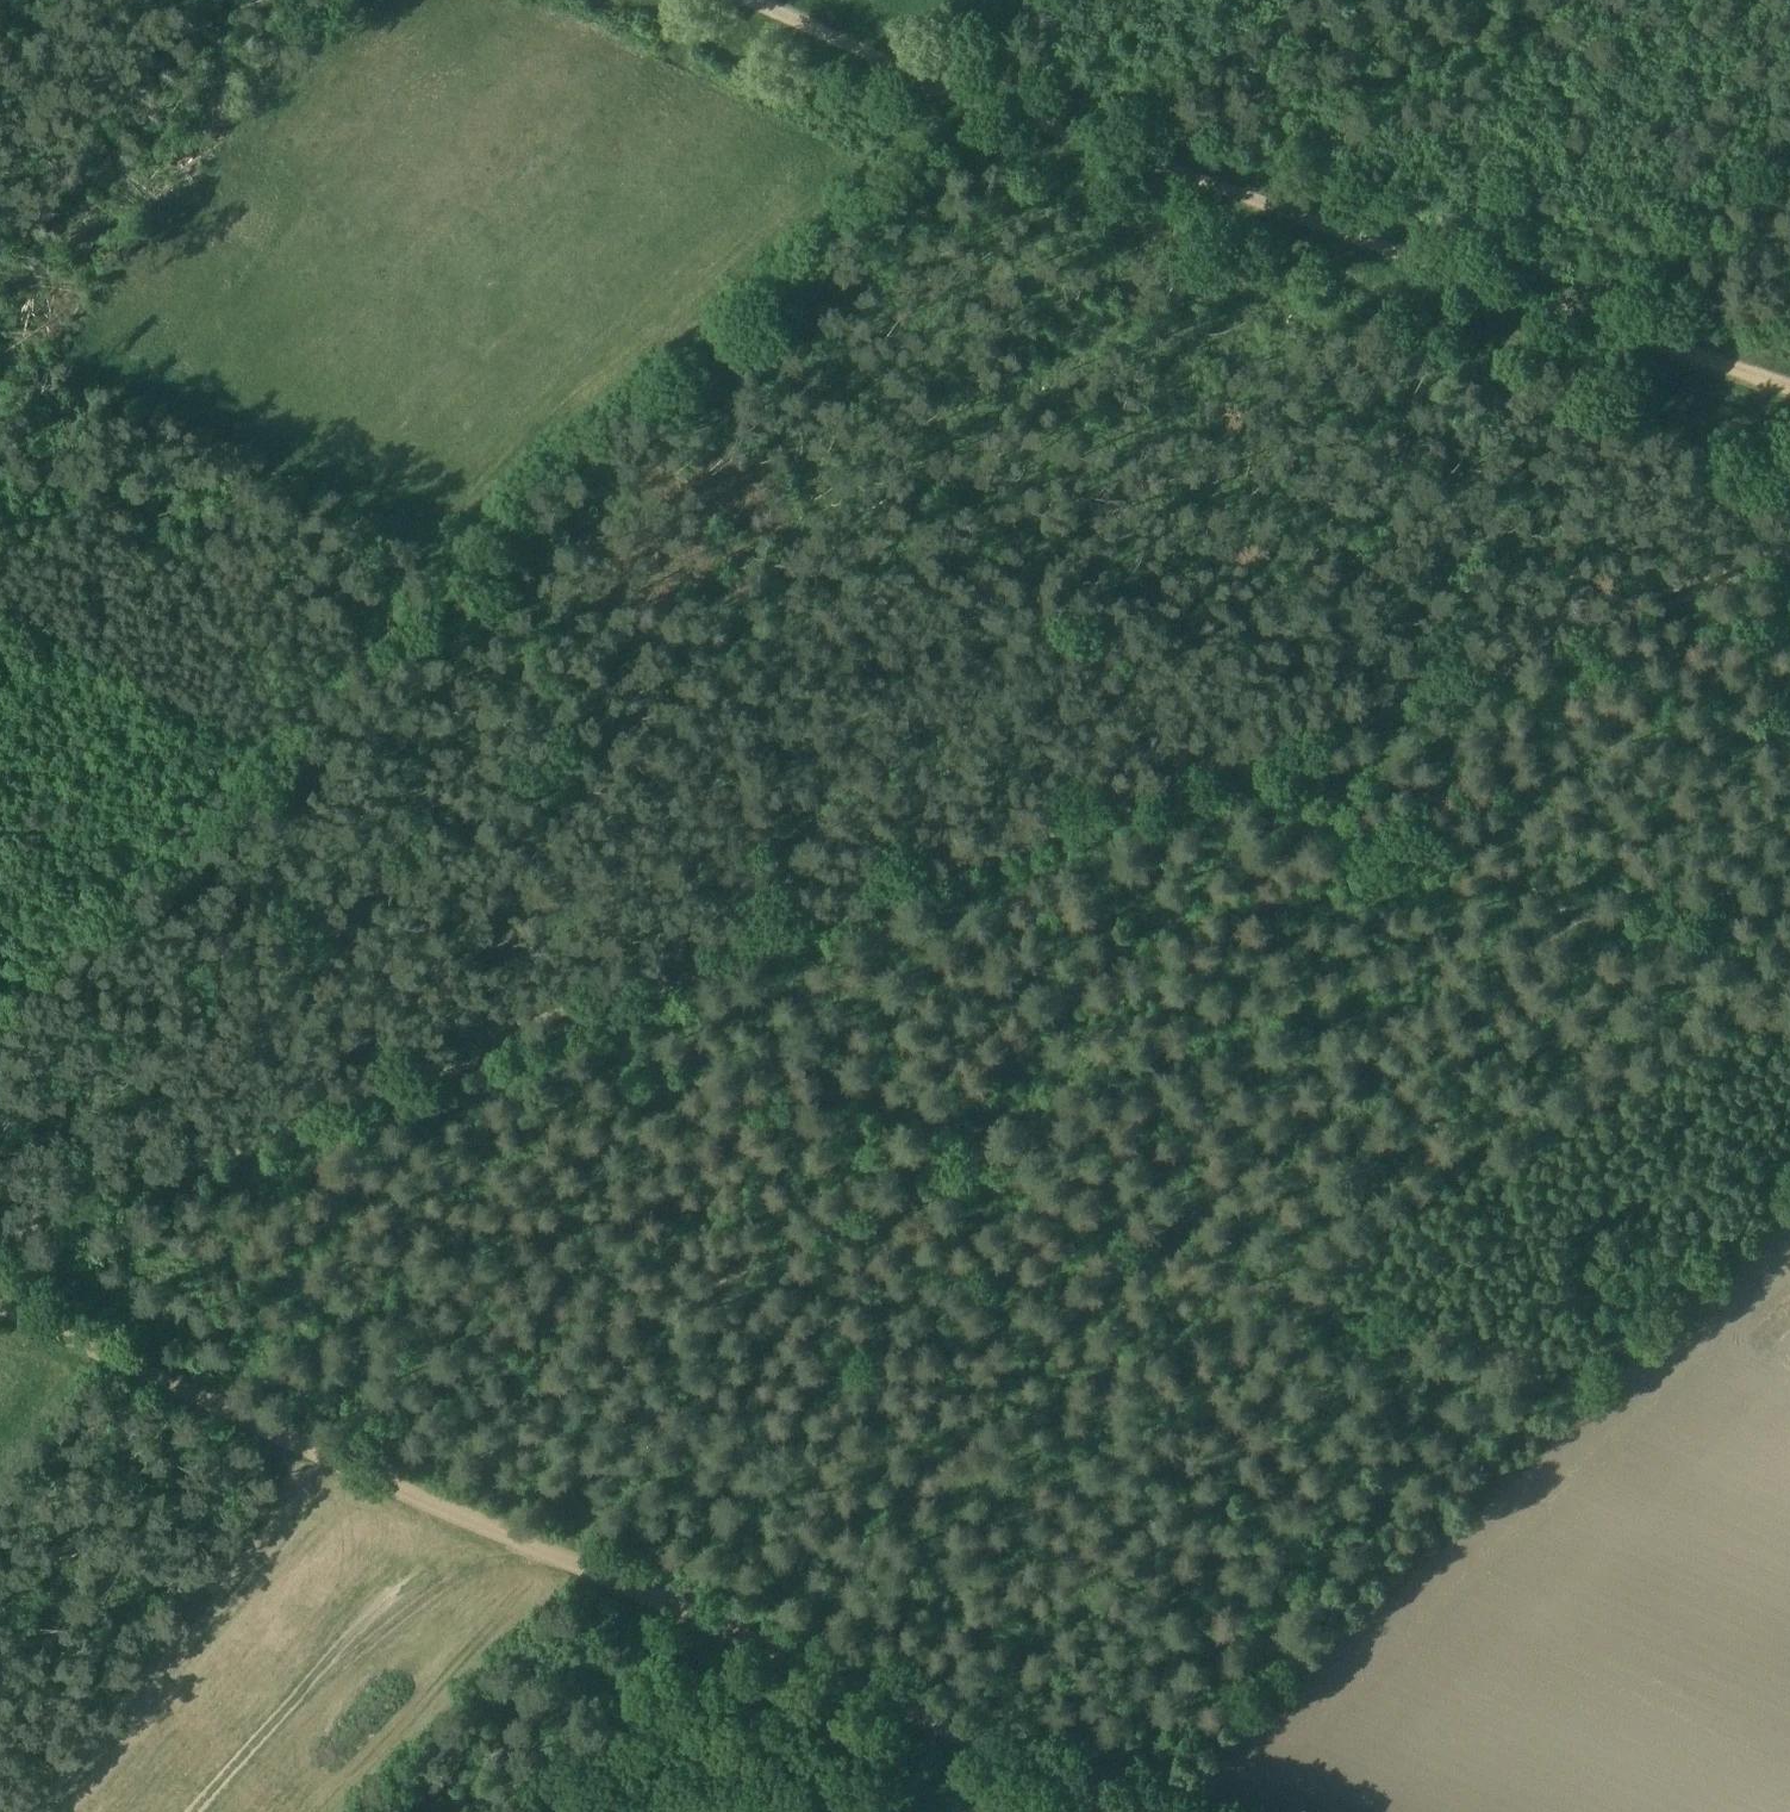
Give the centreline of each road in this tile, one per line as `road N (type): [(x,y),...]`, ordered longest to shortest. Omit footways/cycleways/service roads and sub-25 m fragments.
road 1 (track): [(1136,1811),(0,1300)]
road 2 (track): [(1789,385),(1250,194),(749,0)]

